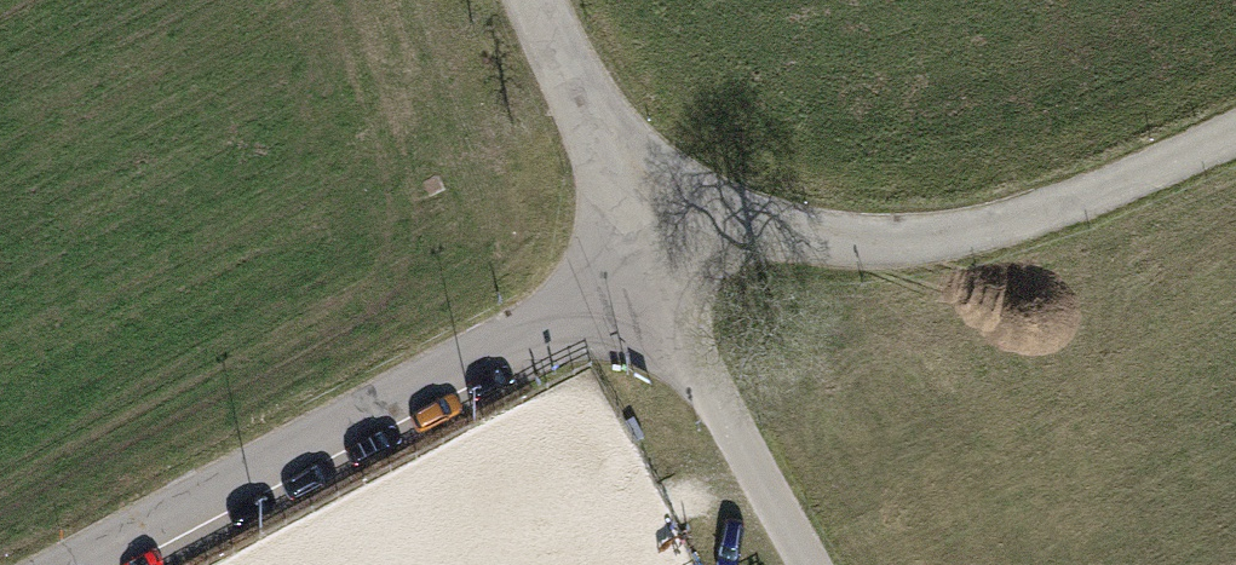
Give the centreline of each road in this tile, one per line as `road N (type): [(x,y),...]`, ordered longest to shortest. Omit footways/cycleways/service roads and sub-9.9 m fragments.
road 1 (unclassified): [(99,564),(549,327),(602,283),(640,228)]
road 2 (unclassified): [(1235,133),(1077,201),(955,237),(848,245),(726,225),(640,228)]
road 3 (unclassified): [(812,564),(698,362),(640,228)]
road 4 (unclassified): [(640,228),(537,0)]

